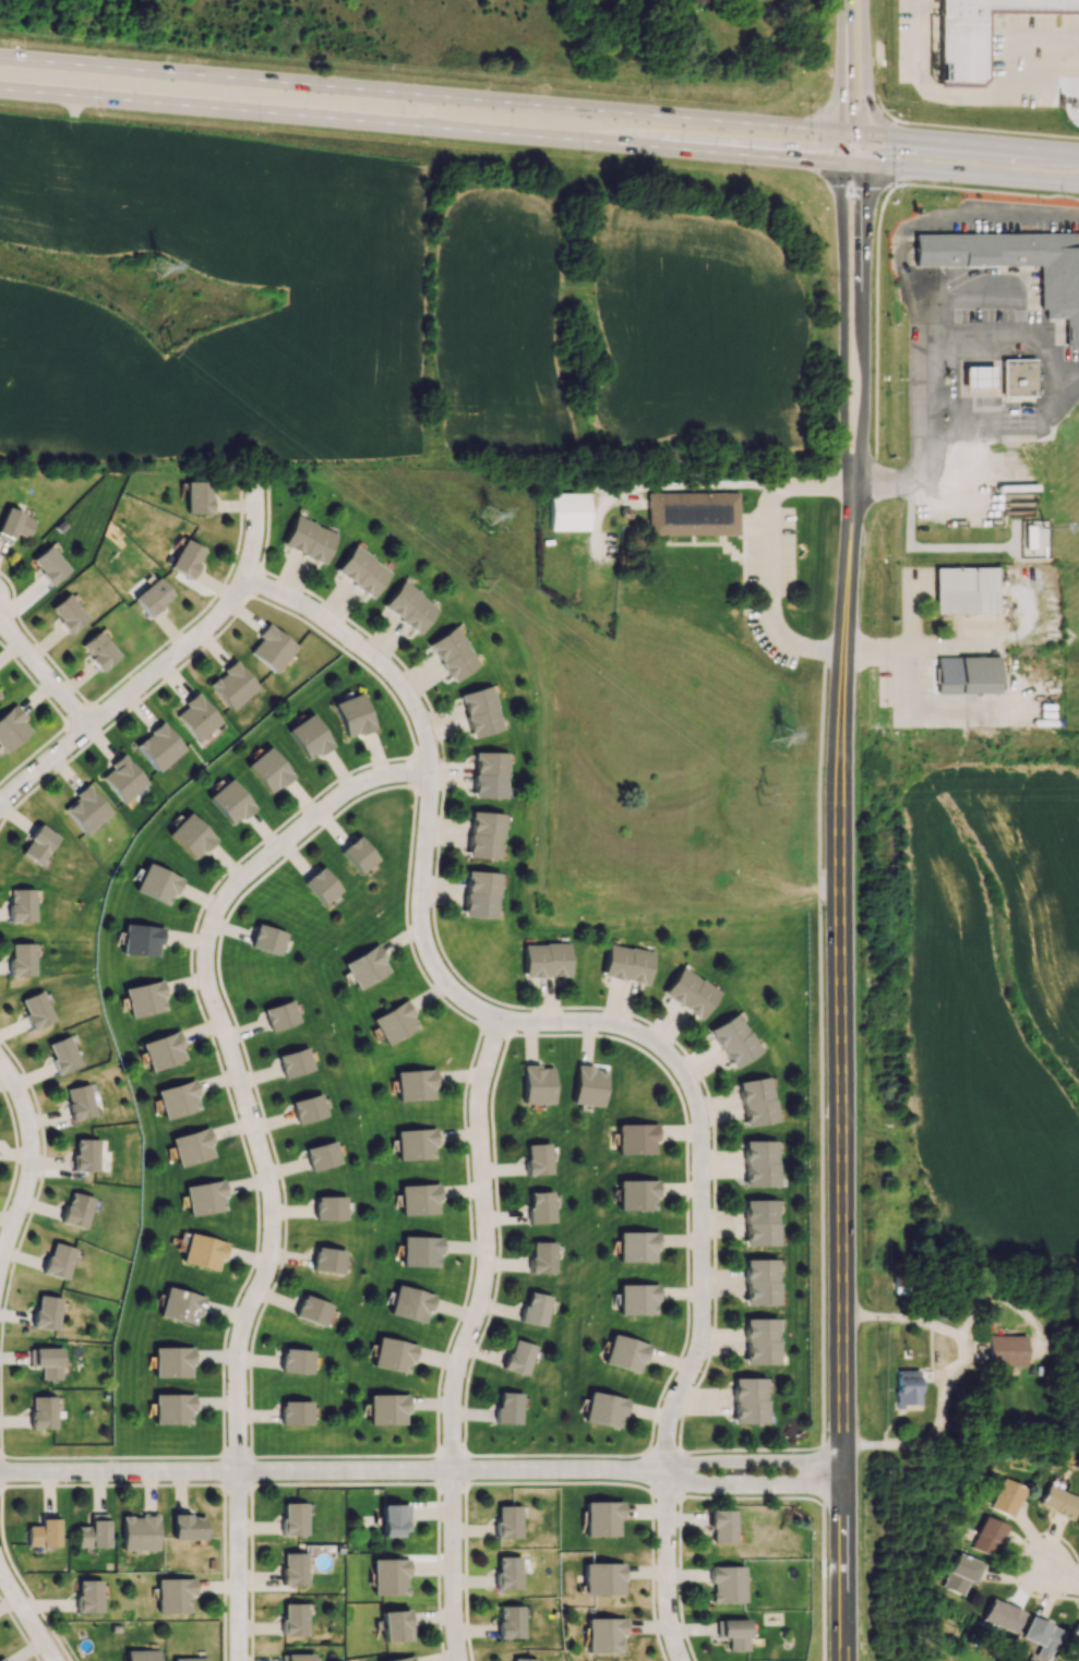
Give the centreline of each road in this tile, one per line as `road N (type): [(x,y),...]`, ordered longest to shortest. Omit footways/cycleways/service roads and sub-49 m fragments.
road 1 (residential): [(244,576),(322,616),(400,679),(417,703),(429,770),(420,896),(425,948),(445,985),(497,1019),(477,1114),(480,1292),(452,1391),(451,1625),(457,1660)]
road 2 (tertiary): [(854,489),(837,815),(842,1660)]
road 3 (residential): [(429,770),(375,772),(345,789),(227,887),(205,930),(207,991),(257,1151),(266,1221),(231,1349),(239,1660)]
road 4 (primary): [(865,135),(0,59)]
road 5 (residential): [(687,1660),(669,1602),(664,1444),(702,1326),(695,1097),(673,1059),(638,1030),(497,1019)]
road 6 (residential): [(668,1470),(0,1473)]
road 7 (primary): [(0,89),(598,143)]
road 8 (residential): [(256,478),(244,576),(217,611),(0,789)]
road 9 (tertiary): [(843,133),(844,453),(854,489)]
road 10 (tertiary): [(854,489),(864,399),(865,135)]
road 11 (primary): [(598,143),(865,166)]
road 12 (primary): [(1078,153),(865,135)]
road 13 (primary): [(865,166),(1078,184)]
road 14 (residential): [(0,1057),(28,1110),(29,1141),(0,1255)]
road 15 (residential): [(668,1470),(694,1482),(841,1484)]
road 16 (residential): [(841,1456),(697,1458),(668,1470)]
road 17 (residential): [(0,619),(88,724)]
road 18 (tertiary): [(865,135),(862,0)]
road 19 (tertiary): [(845,0),(843,133)]

